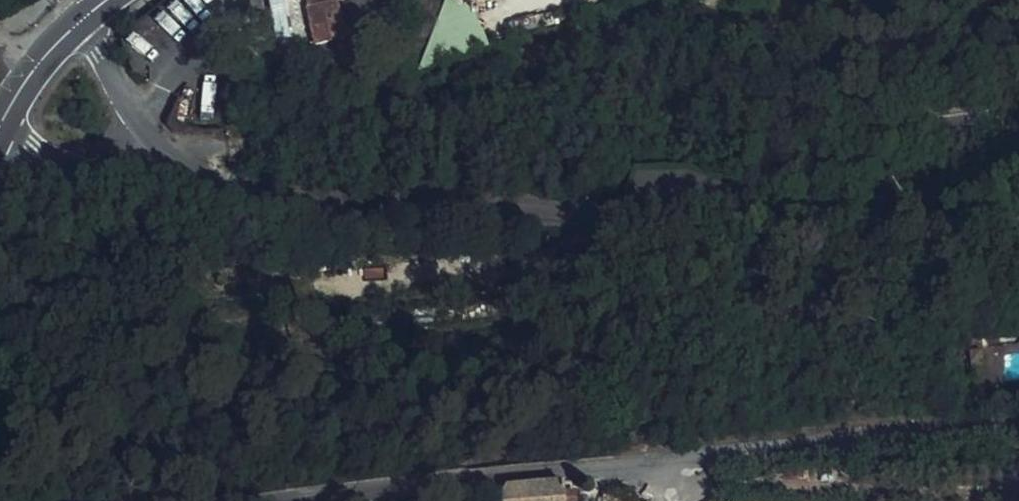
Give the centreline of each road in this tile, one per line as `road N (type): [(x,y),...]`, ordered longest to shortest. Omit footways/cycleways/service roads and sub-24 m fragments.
road 1 (tertiary): [(219,189),(364,208),(611,206),(1018,235)]
road 2 (tertiary): [(1018,421),(304,500)]
road 3 (track): [(367,275),(517,268),(584,237),(611,206)]
road 4 (tertiary): [(0,139),(28,154),(123,176),(219,189)]
road 5 (tertiary): [(219,189),(129,103),(83,17)]
road 6 (primary): [(0,123),(27,80),(83,17)]

